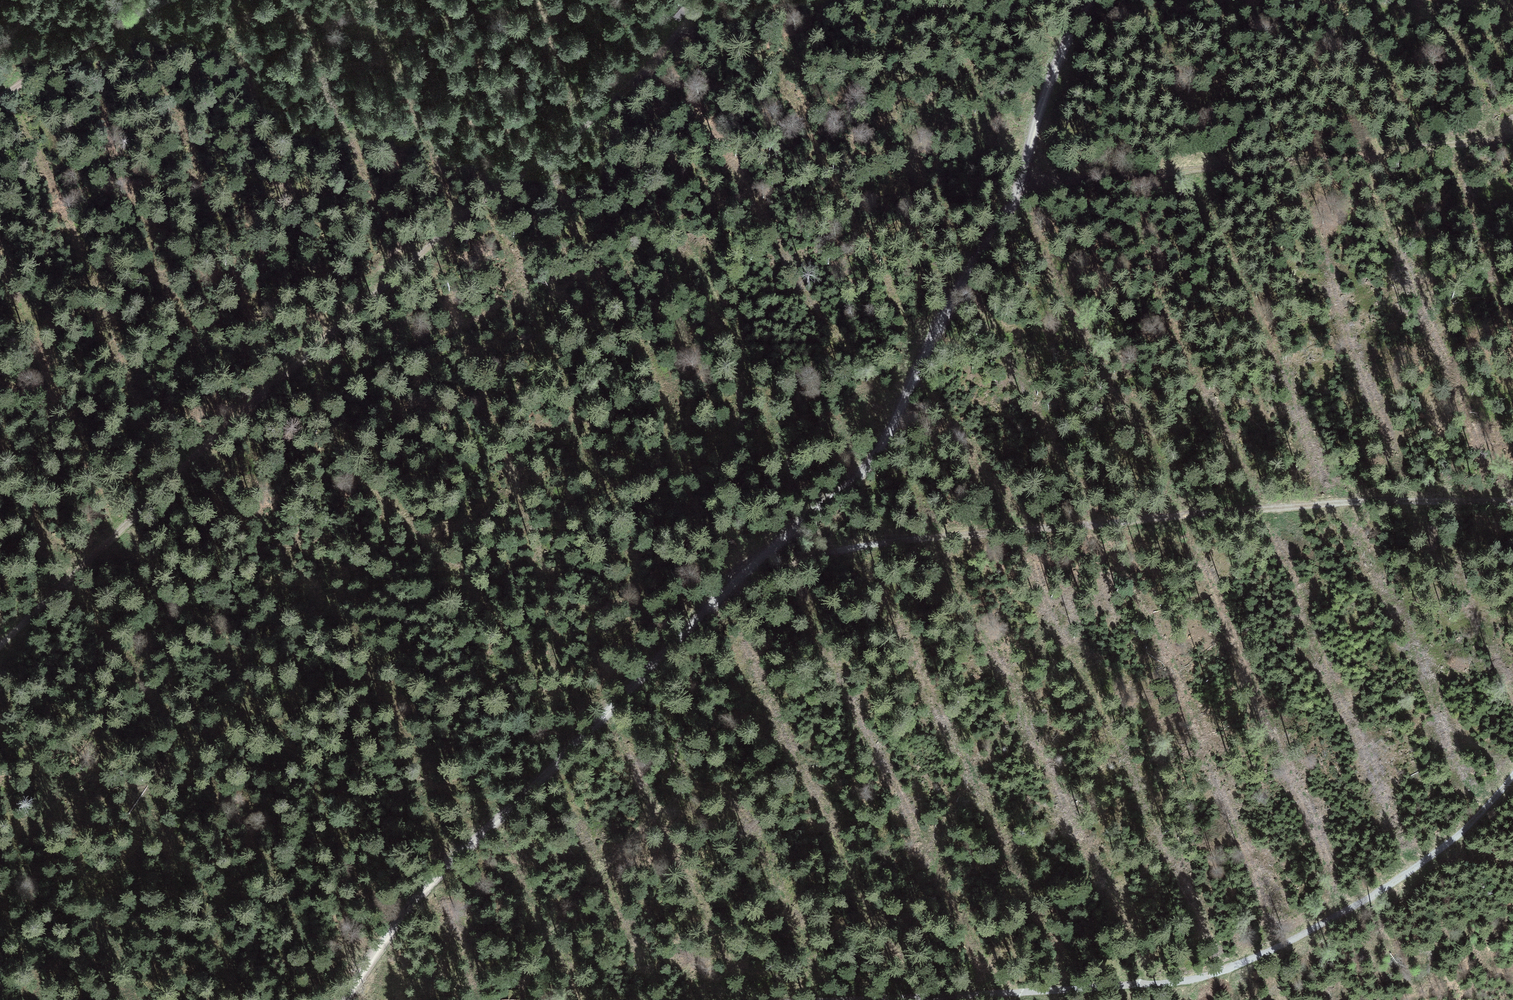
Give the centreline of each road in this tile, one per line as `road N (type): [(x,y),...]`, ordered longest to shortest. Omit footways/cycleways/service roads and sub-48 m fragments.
road 1 (track): [(348,999),(376,954),(468,848),(754,563),(832,499),(894,426),(932,334),(1017,192),(1049,96),(1097,0)]
road 2 (track): [(0,648),(266,395),(519,178),(708,0)]
road 3 (track): [(1512,771),(1442,848),(1285,941),(1210,974),(745,999)]
road 4 (track): [(1512,502),(1336,503),(955,535),(825,553),(705,612)]
road 5 (track): [(1512,144),(1072,180),(1017,192)]
road 6 (track): [(0,100),(165,0)]

